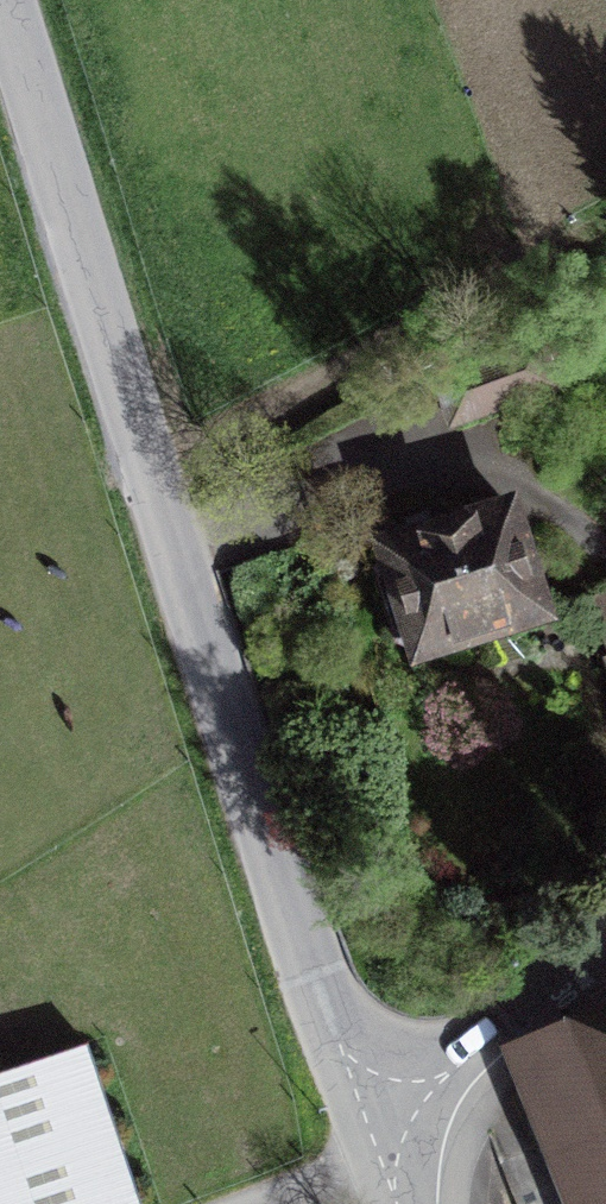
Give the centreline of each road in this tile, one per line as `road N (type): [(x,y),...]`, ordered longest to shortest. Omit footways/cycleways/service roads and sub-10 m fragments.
road 1 (tertiary): [(366,1120),(1,0)]
road 2 (track): [(605,235),(157,482)]
road 3 (tertiary): [(605,967),(366,1120)]

